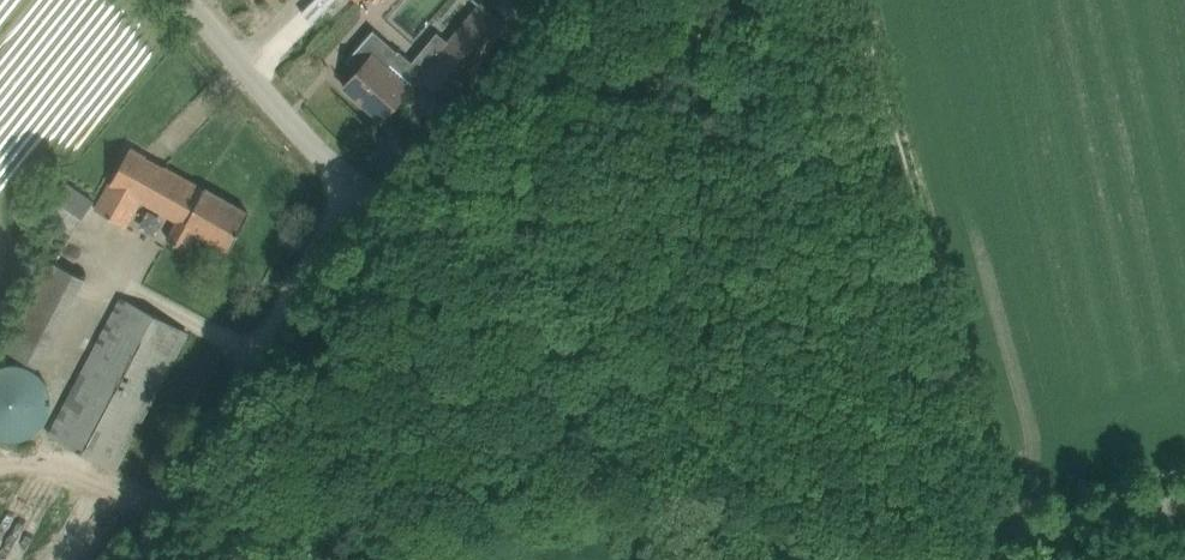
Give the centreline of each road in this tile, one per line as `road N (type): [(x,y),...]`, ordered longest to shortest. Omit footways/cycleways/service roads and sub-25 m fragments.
road 1 (unclassified): [(784,521),(748,483),(651,337),(509,255),(405,216),(348,179)]
road 2 (track): [(348,179),(140,559)]
road 3 (unclassified): [(784,521),(940,546),(1184,498)]
road 4 (unclassified): [(179,0),(348,179)]

